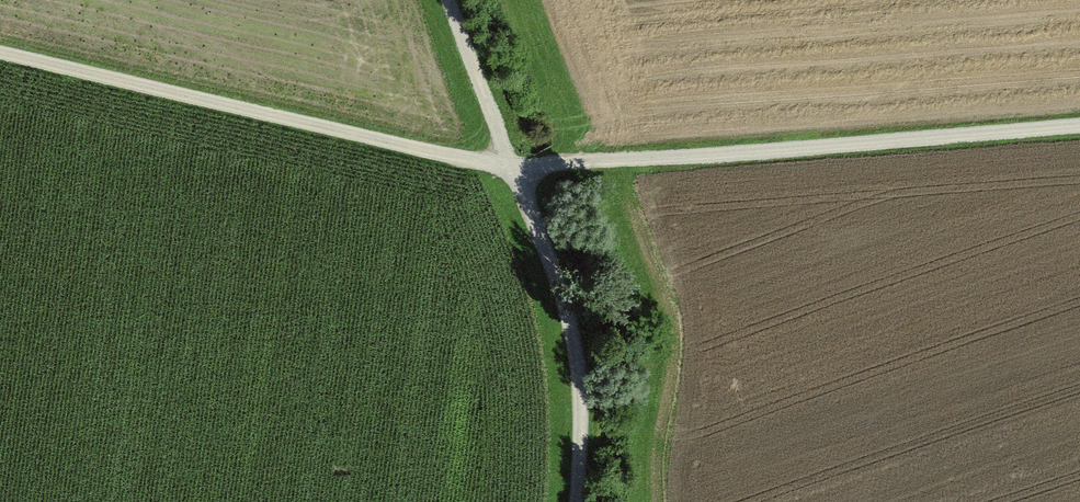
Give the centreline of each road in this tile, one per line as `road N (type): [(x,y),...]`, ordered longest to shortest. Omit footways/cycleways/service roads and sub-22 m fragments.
road 1 (track): [(514,170),(1079,128)]
road 2 (track): [(0,55),(514,170)]
road 3 (track): [(575,501),(583,423),(569,318),(514,170)]
road 4 (track): [(514,170),(448,0)]

